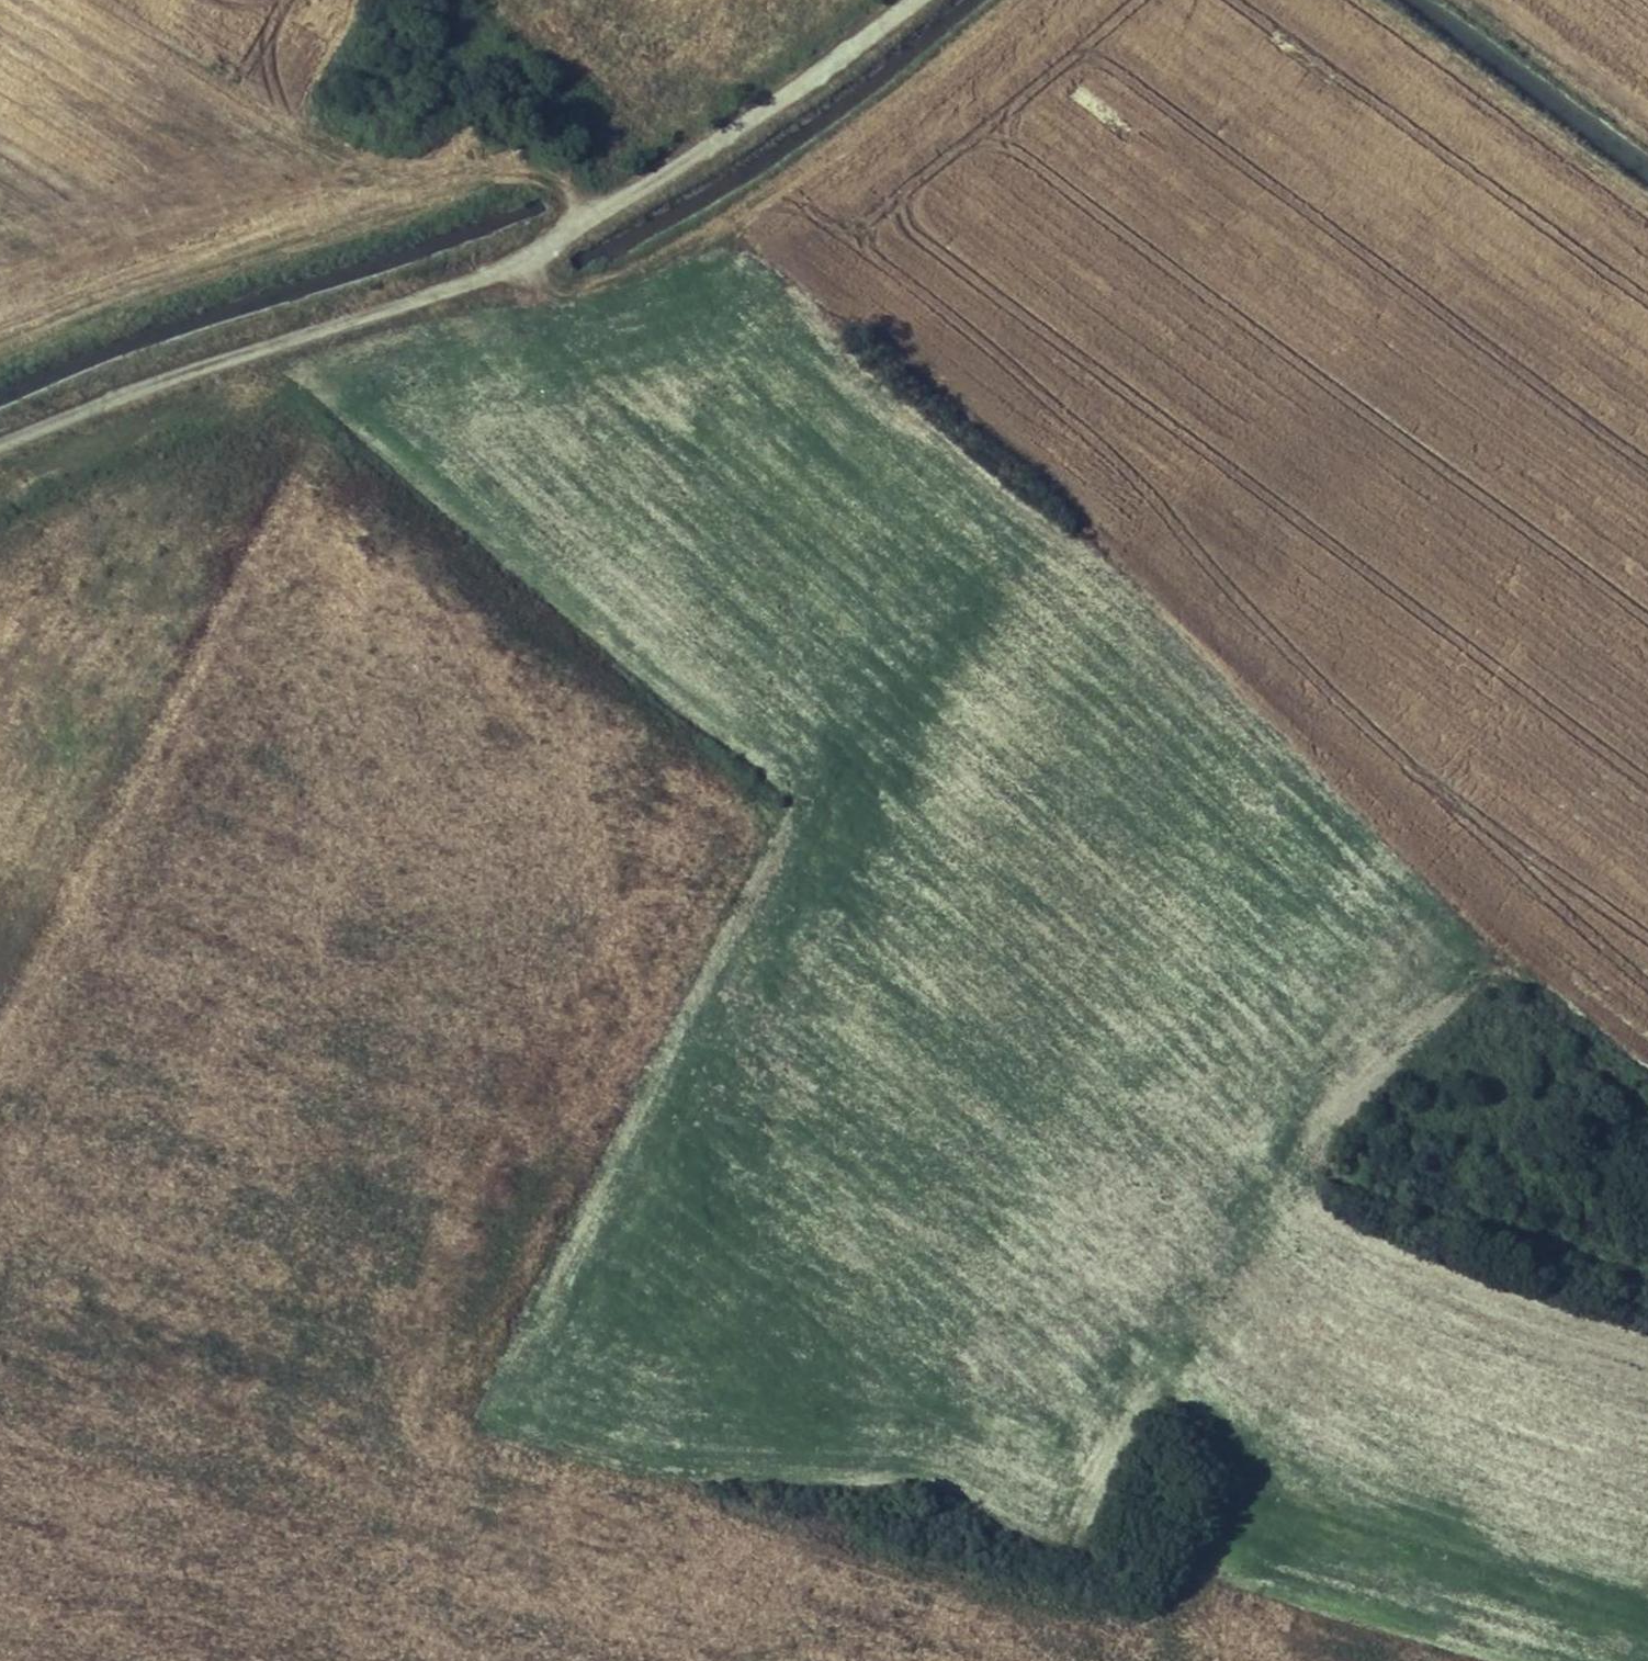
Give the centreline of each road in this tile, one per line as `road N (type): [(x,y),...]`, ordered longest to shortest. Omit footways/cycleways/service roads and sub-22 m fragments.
road 1 (track): [(917,0),(557,251),(147,386),(0,446)]

